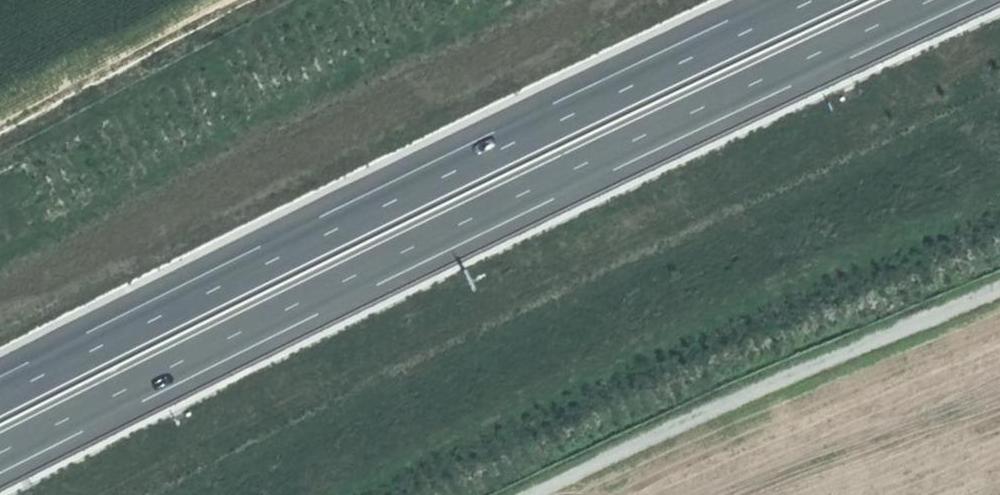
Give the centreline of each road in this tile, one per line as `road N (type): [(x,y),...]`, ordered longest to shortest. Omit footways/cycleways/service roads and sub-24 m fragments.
road 1 (motorway): [(0,455),(927,0)]
road 2 (motorway): [(810,0),(0,399)]
road 3 (track): [(999,289),(525,494)]

